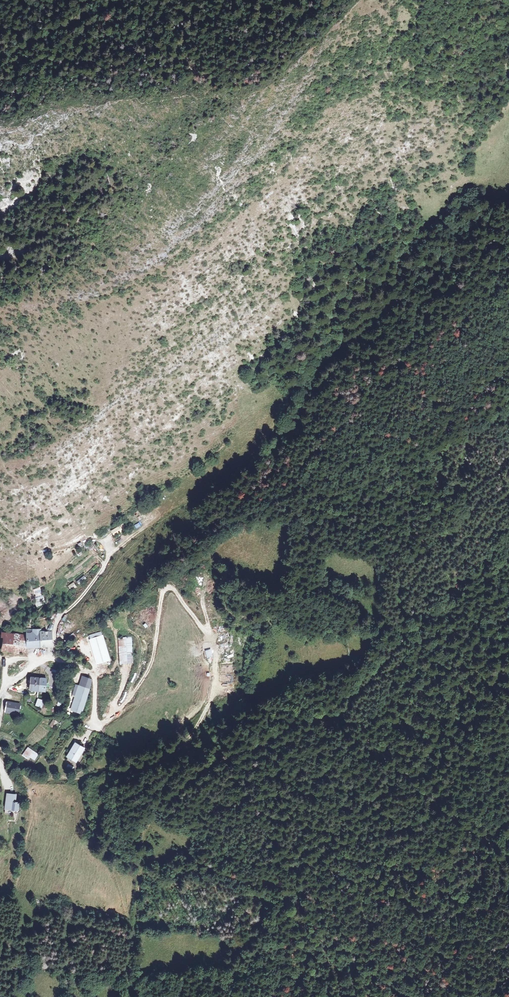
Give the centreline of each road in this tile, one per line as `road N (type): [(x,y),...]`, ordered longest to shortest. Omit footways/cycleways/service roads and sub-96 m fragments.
road 1 (track): [(0,748),(25,777),(68,779),(161,765),(320,721),(405,637),(485,583),(508,552)]
road 2 (track): [(6,662),(51,658),(83,666),(94,676),(95,717),(107,722),(151,667),(164,590),(173,589),(212,643),(214,662),(201,718),(161,765)]

